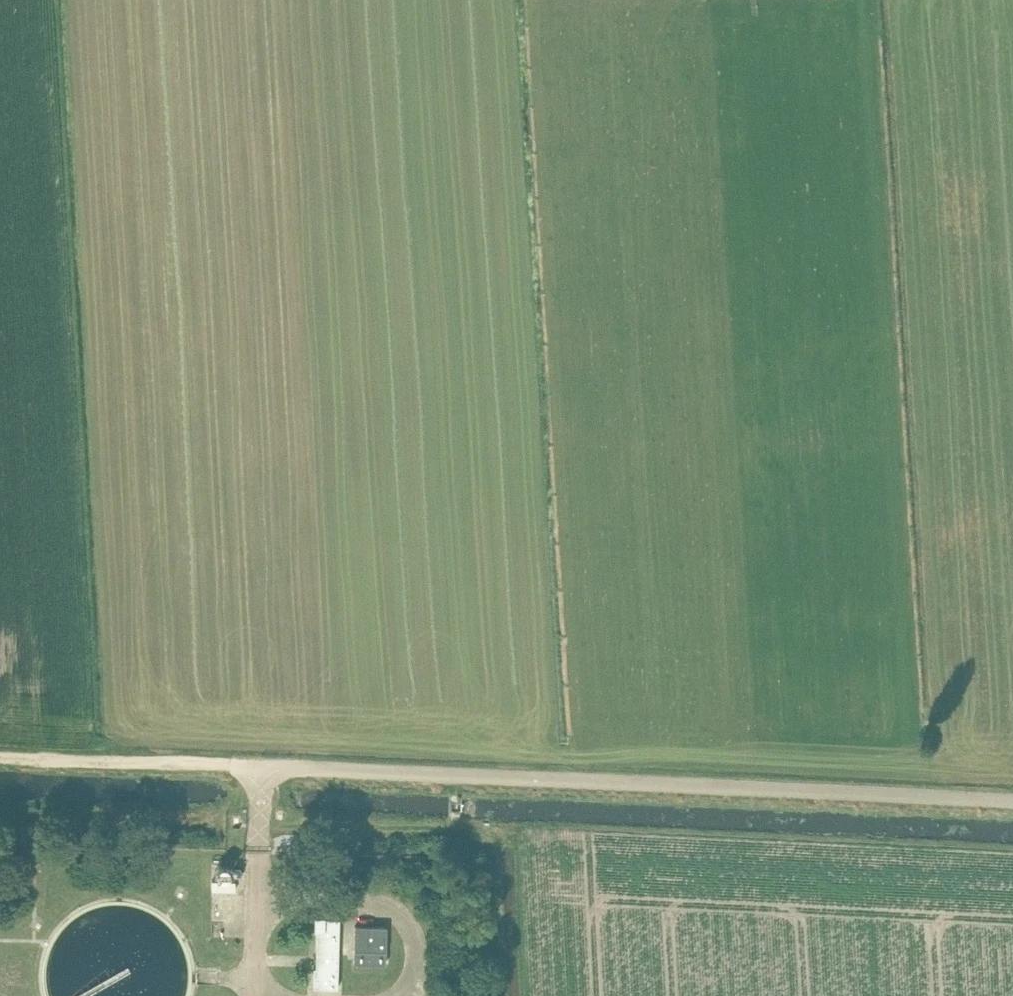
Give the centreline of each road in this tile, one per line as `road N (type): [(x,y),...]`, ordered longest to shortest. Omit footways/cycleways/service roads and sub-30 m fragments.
road 1 (unclassified): [(1012,800),(262,767)]
road 2 (track): [(262,767),(0,757)]

